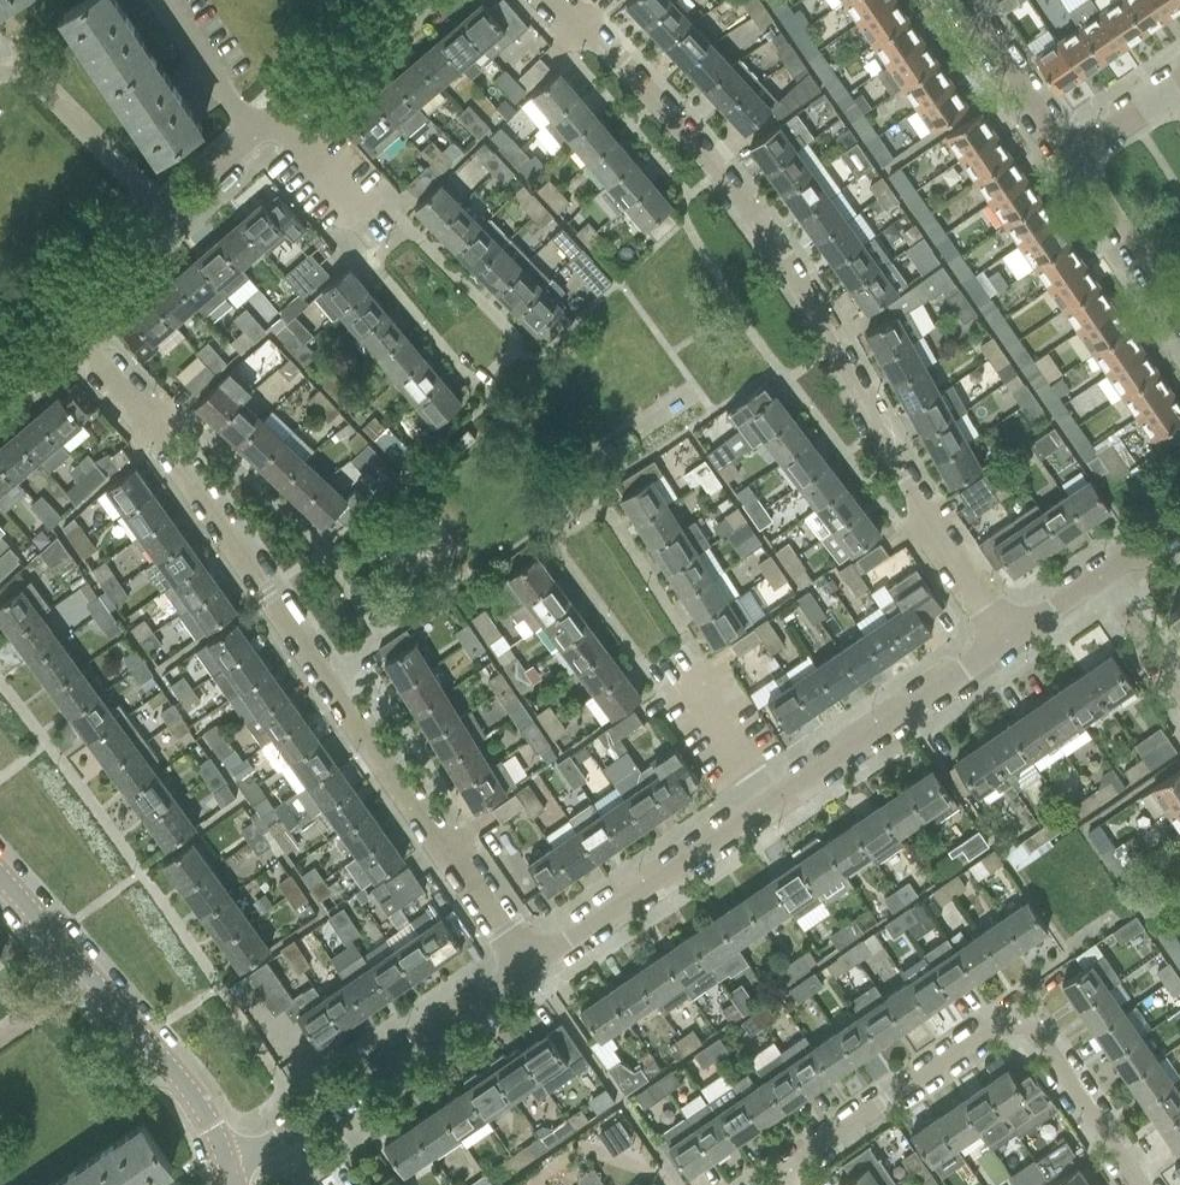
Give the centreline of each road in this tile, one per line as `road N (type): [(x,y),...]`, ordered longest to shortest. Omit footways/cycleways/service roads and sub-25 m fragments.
road 1 (residential): [(529,969),(155,435),(59,312)]
road 2 (residential): [(558,0),(712,167),(779,253),(928,522),(1010,640)]
road 3 (residential): [(788,1184),(791,1170),(1021,1014),(1138,1184)]
road 4 (residential): [(229,1174),(529,969)]
road 5 (residential): [(529,969),(772,803)]
road 6 (residential): [(772,803),(1010,640)]
road 7 (residential): [(229,1174),(200,1103),(88,975)]
road 8 (residential): [(0,78),(30,75),(171,210)]
road 9 (residential): [(1179,329),(1069,160)]
road 10 (residential): [(1069,160),(953,0)]
road 11 (residential): [(271,119),(400,0)]
road 12 (residential): [(388,242),(271,119)]
road 13 (residential): [(251,136),(163,0)]
road 14 (residential): [(772,803),(684,673)]
road 15 (residential): [(59,312),(171,210)]
road 16 (residential): [(1099,579),(1179,695)]
road 17 (residential): [(88,975),(0,877)]
road 18 (residential): [(1069,160),(1179,88)]

